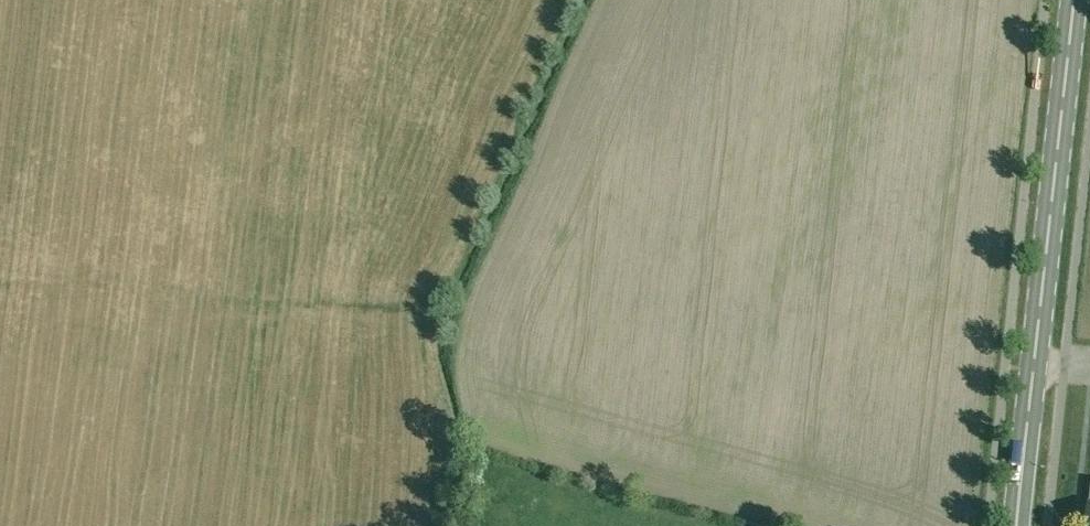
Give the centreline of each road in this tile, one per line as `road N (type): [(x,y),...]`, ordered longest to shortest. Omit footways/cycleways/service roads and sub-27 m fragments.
road 1 (secondary): [(1016,525),(1073,0)]

